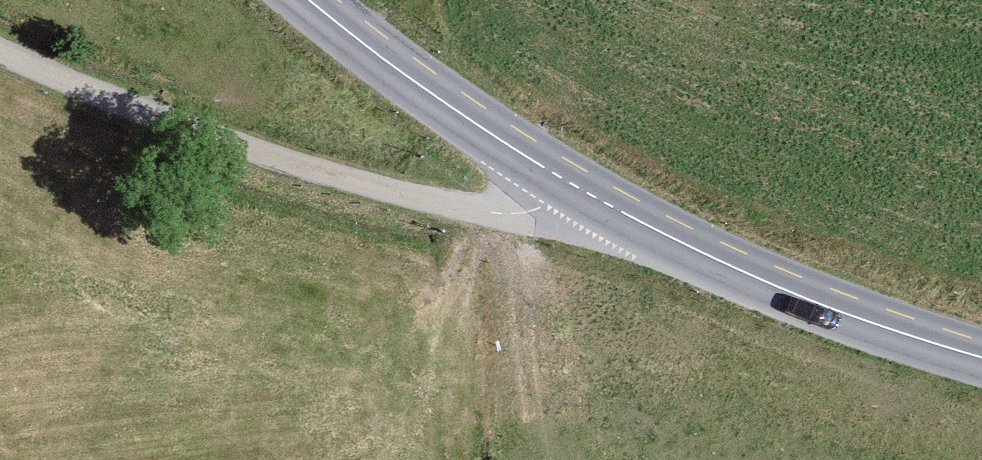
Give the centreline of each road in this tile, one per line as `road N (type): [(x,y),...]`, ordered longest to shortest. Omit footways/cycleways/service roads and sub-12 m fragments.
road 1 (residential): [(0,53),(65,86),(389,196),(645,234)]
road 2 (tertiary): [(319,0),(442,106),(645,234)]
road 3 (tertiary): [(645,234),(881,329),(981,358)]

